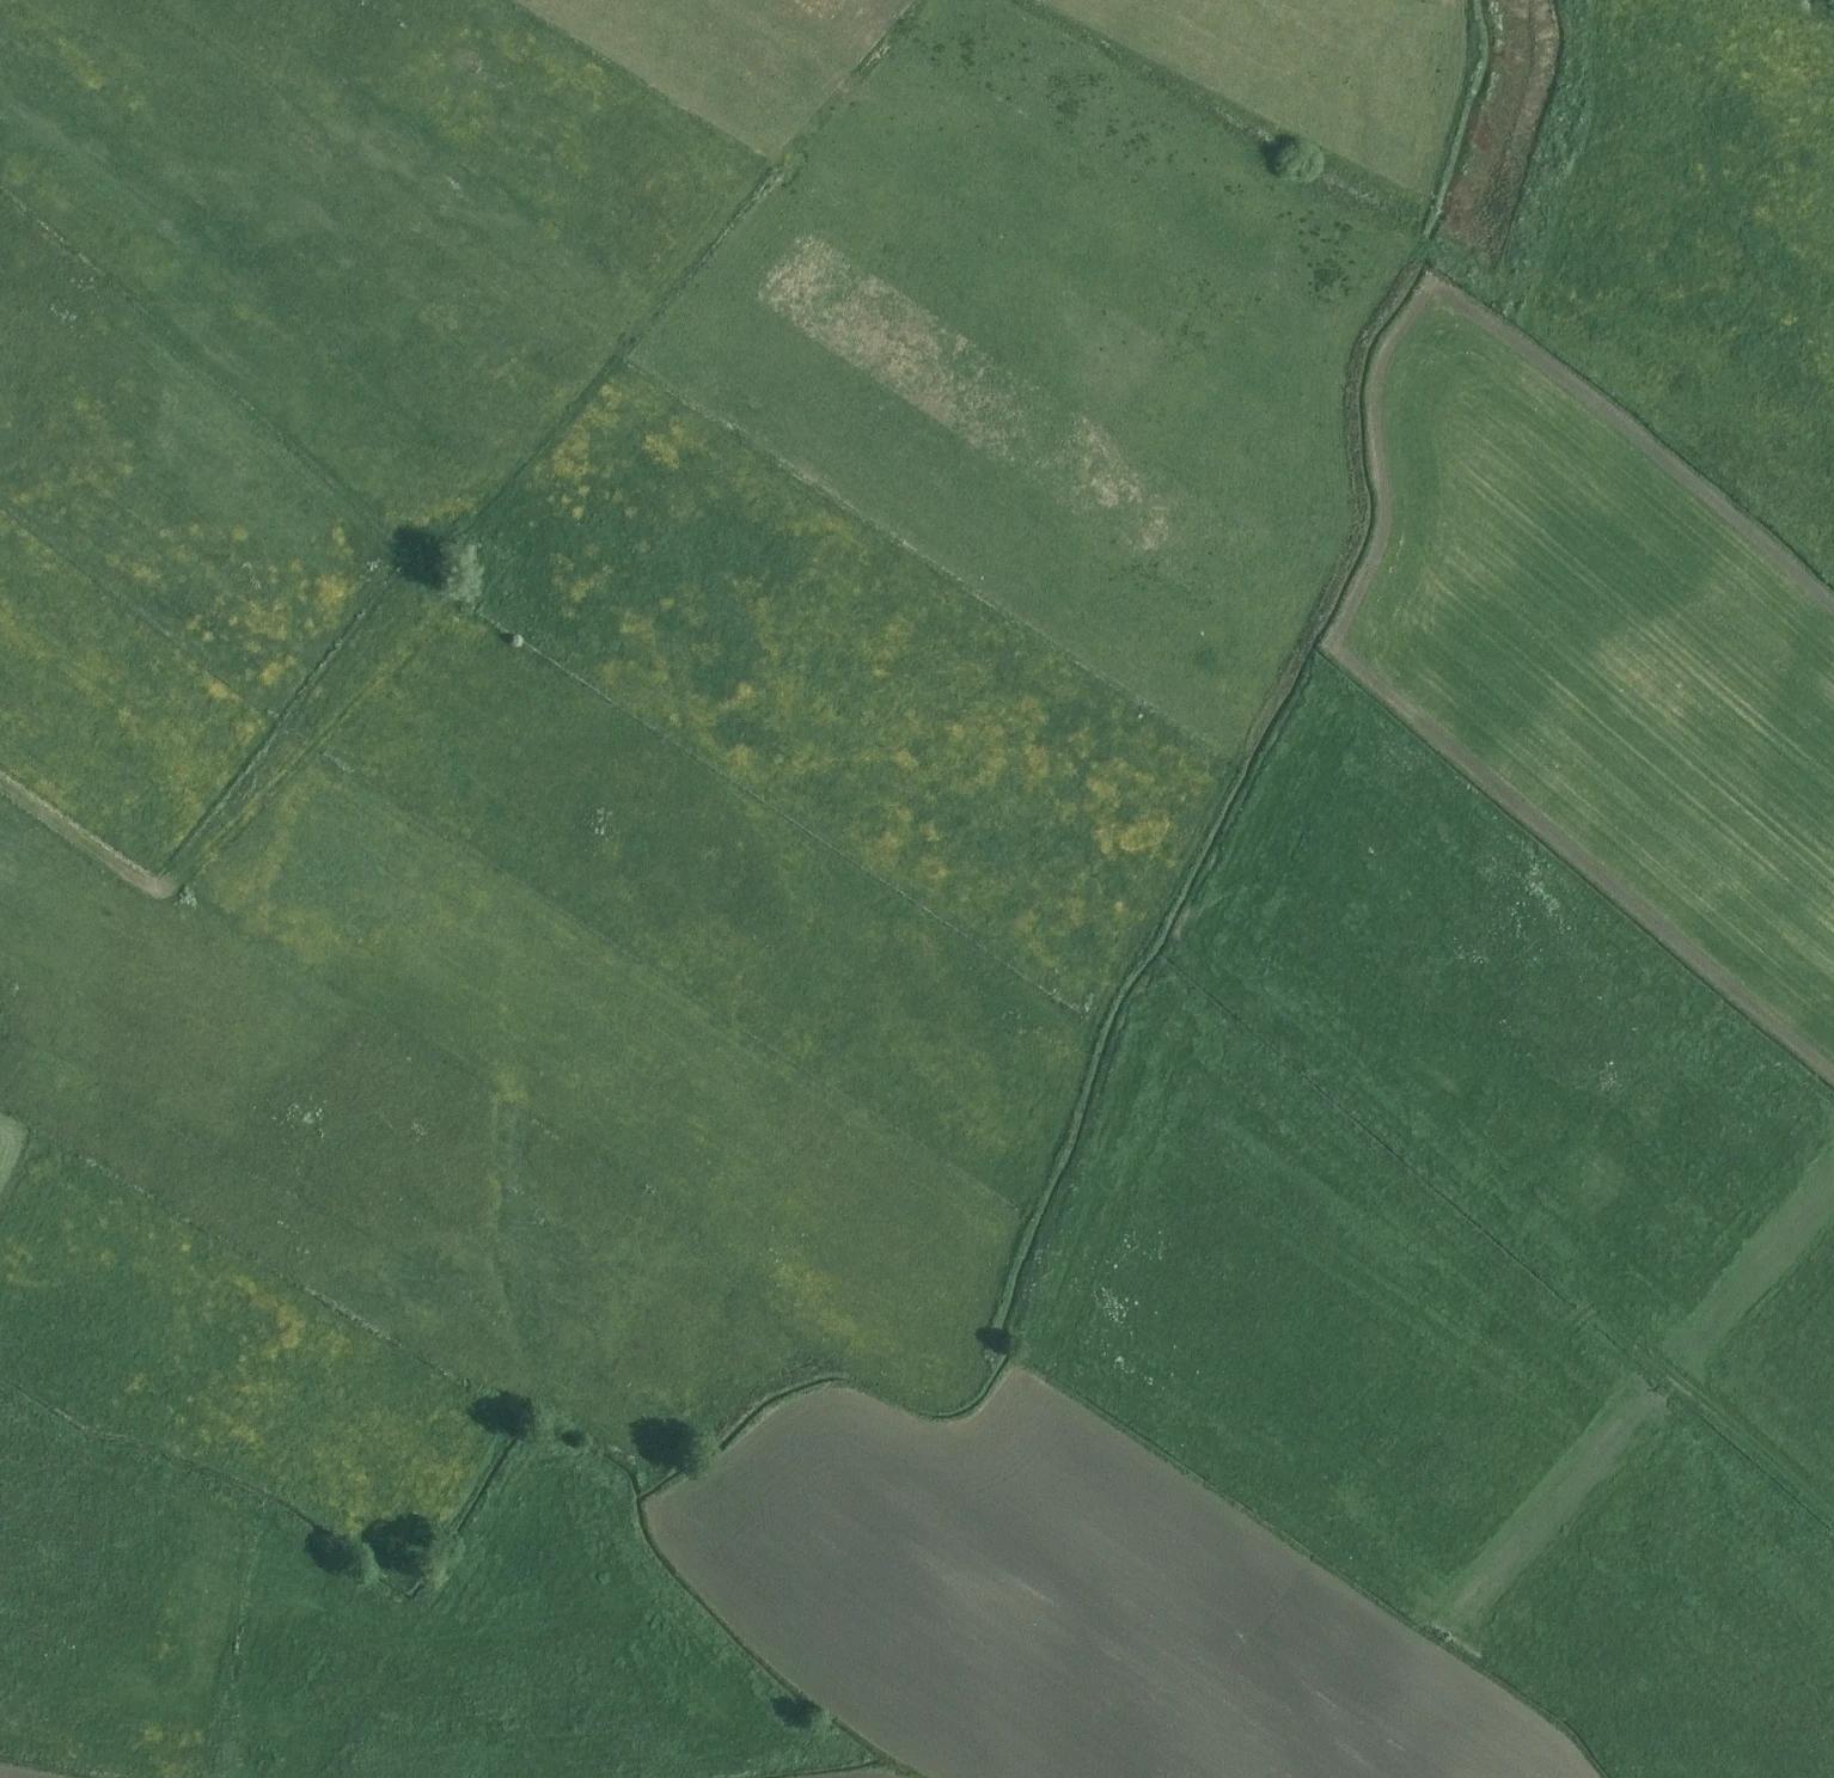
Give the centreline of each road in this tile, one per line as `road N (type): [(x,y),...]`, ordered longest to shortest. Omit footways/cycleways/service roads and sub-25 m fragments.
road 1 (track): [(263,807),(174,892),(120,879),(0,792)]
road 2 (track): [(1833,1505),(1639,1338)]

